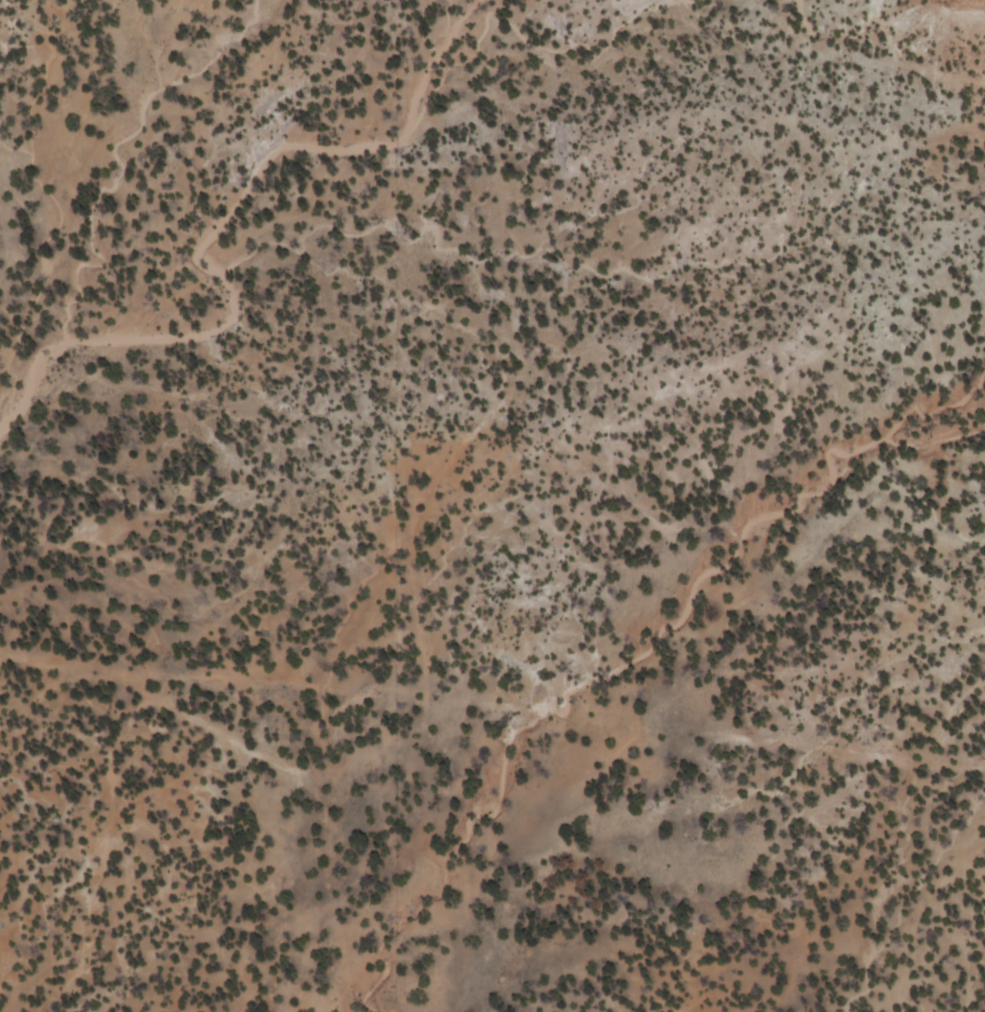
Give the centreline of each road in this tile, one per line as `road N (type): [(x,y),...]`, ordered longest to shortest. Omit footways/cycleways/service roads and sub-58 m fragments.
road 1 (residential): [(0,683),(984,787)]
road 2 (residential): [(340,719),(538,133),(611,0)]

